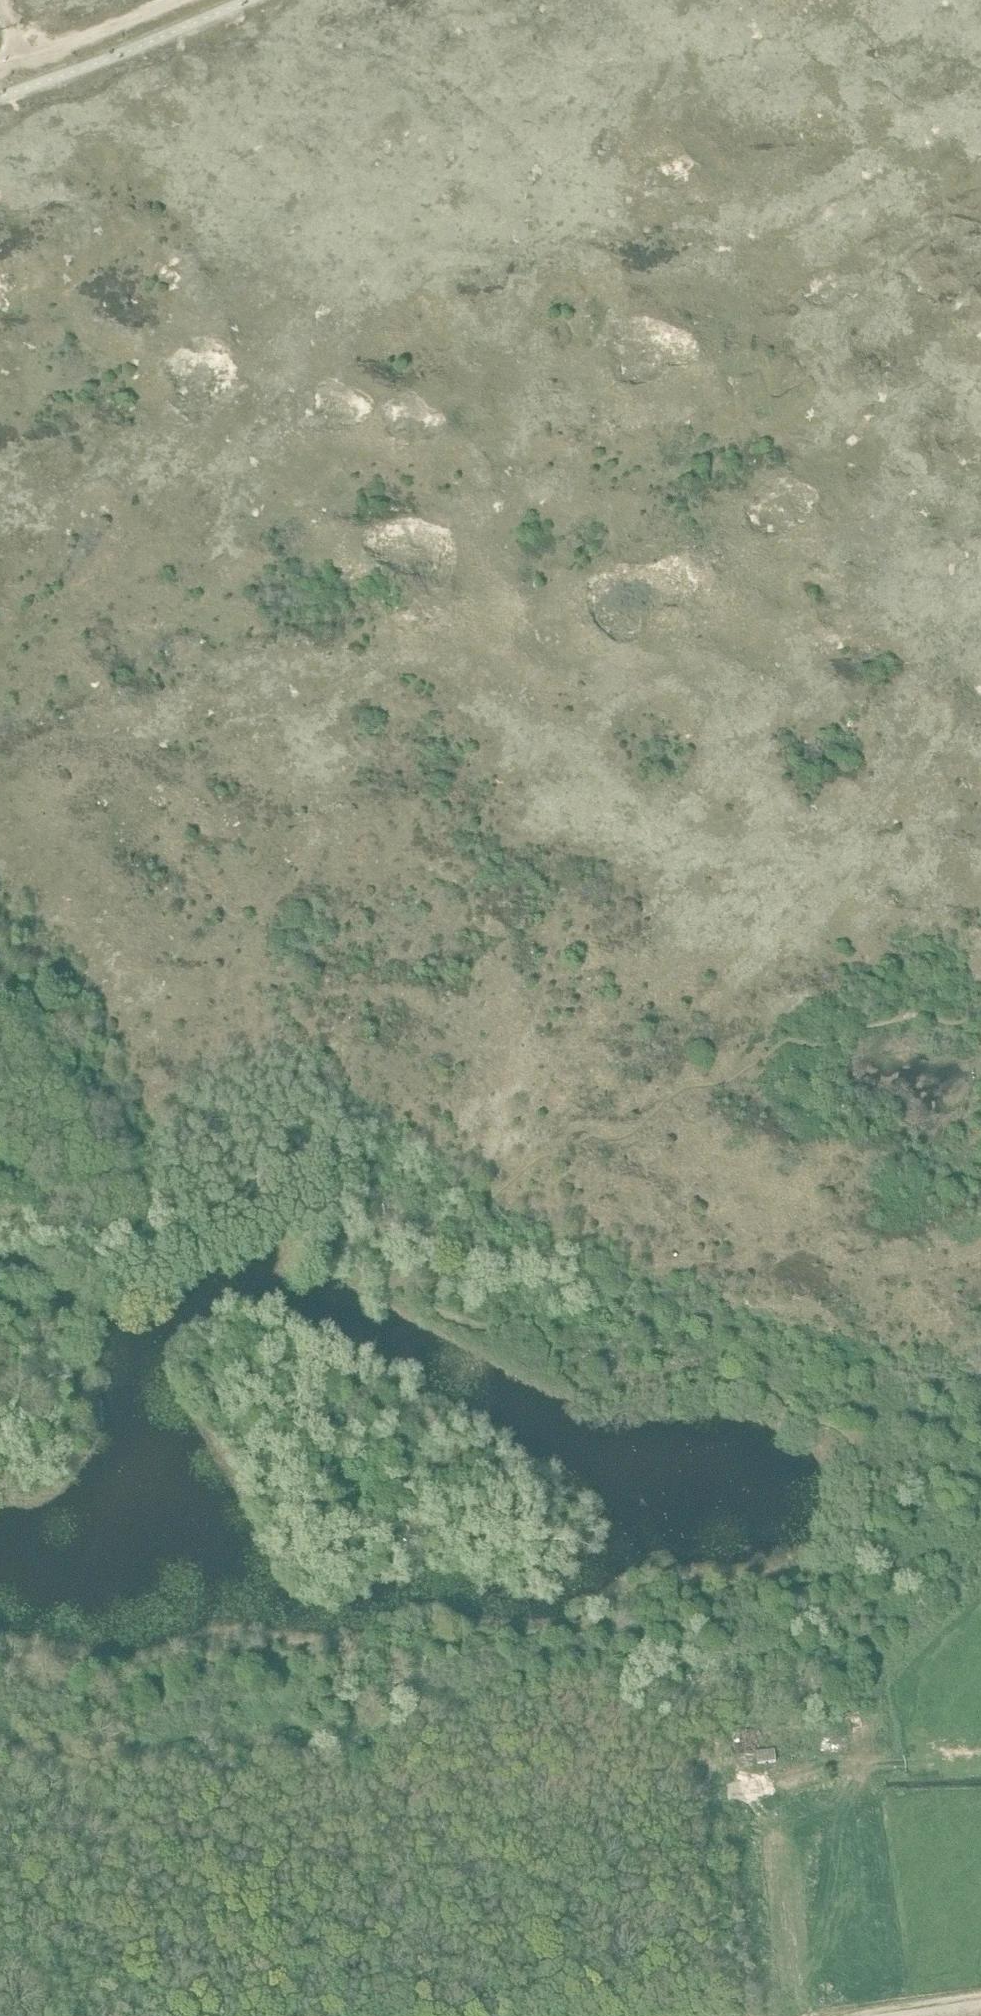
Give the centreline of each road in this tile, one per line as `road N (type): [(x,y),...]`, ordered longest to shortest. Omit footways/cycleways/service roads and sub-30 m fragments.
road 1 (track): [(182,0),(0,60)]
road 2 (track): [(980,2000),(853,2015)]

